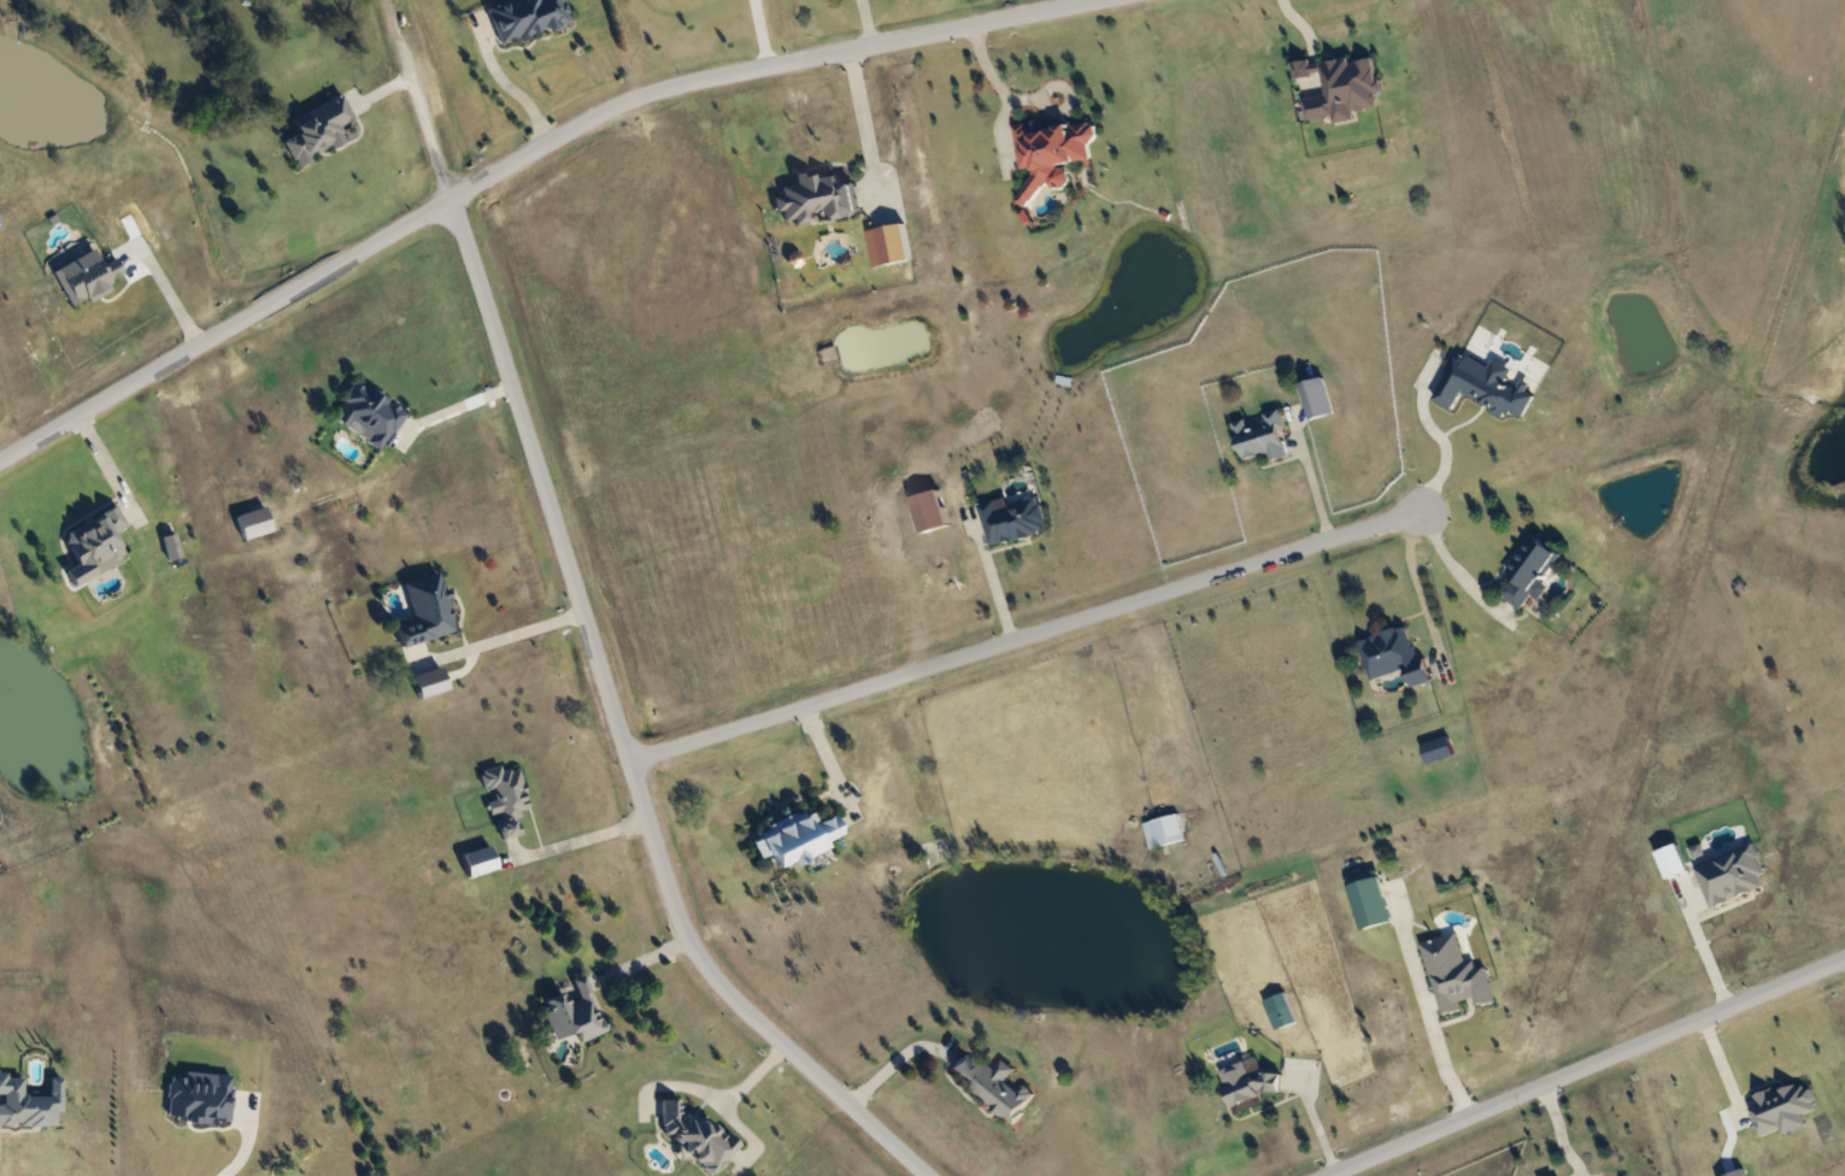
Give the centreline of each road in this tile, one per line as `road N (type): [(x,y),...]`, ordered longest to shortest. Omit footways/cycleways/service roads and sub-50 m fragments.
road 1 (residential): [(925,1175),(738,1006),(675,906),(447,188),(641,94),(1080,0)]
road 2 (residential): [(1418,510),(628,759)]
road 3 (residential): [(1844,955),(1326,1175)]
road 4 (residential): [(0,445),(447,188)]

